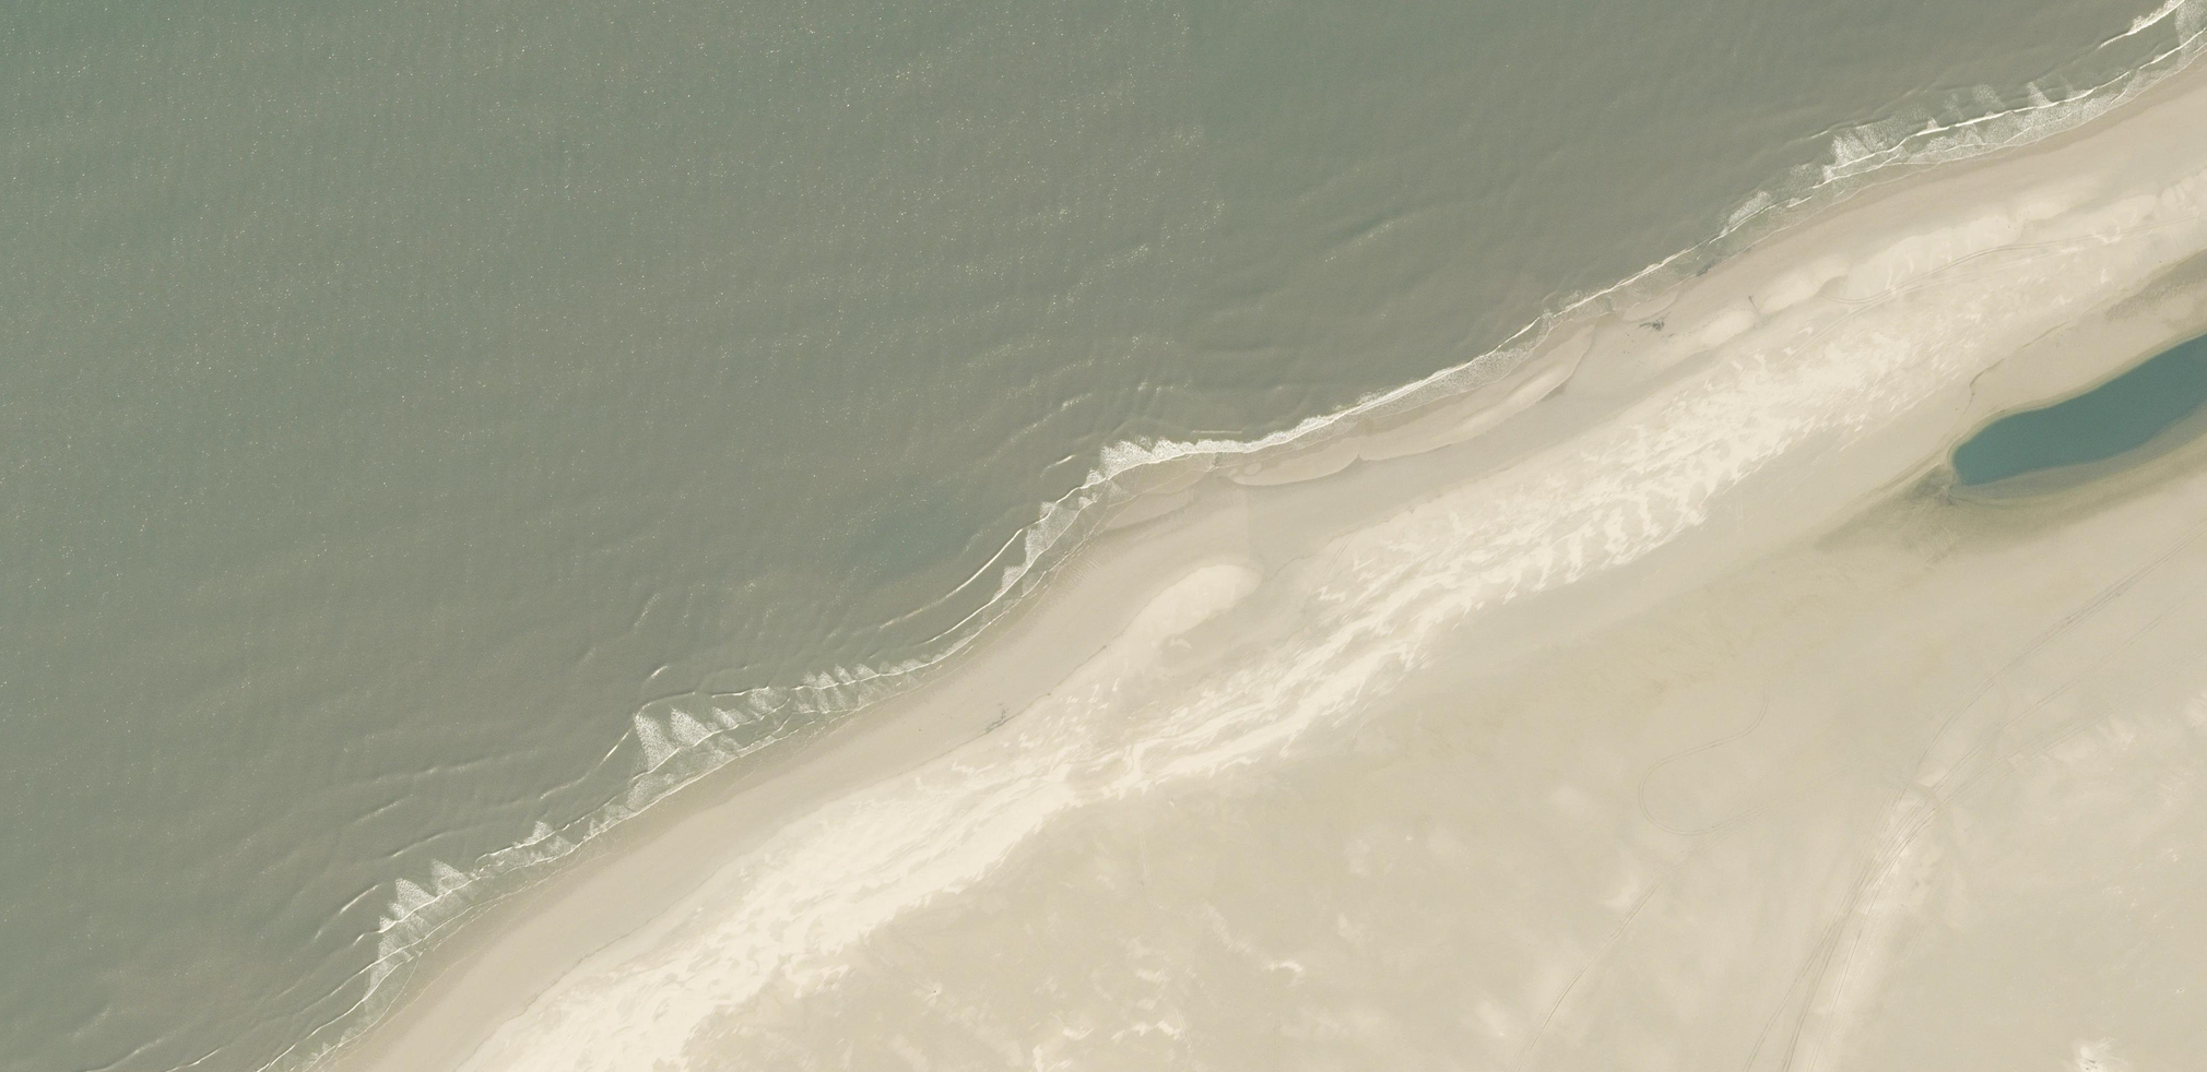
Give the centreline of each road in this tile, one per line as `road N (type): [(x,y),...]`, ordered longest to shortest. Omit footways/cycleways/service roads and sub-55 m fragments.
road 1 (track): [(2067,1071),(2071,998),(2206,777)]

